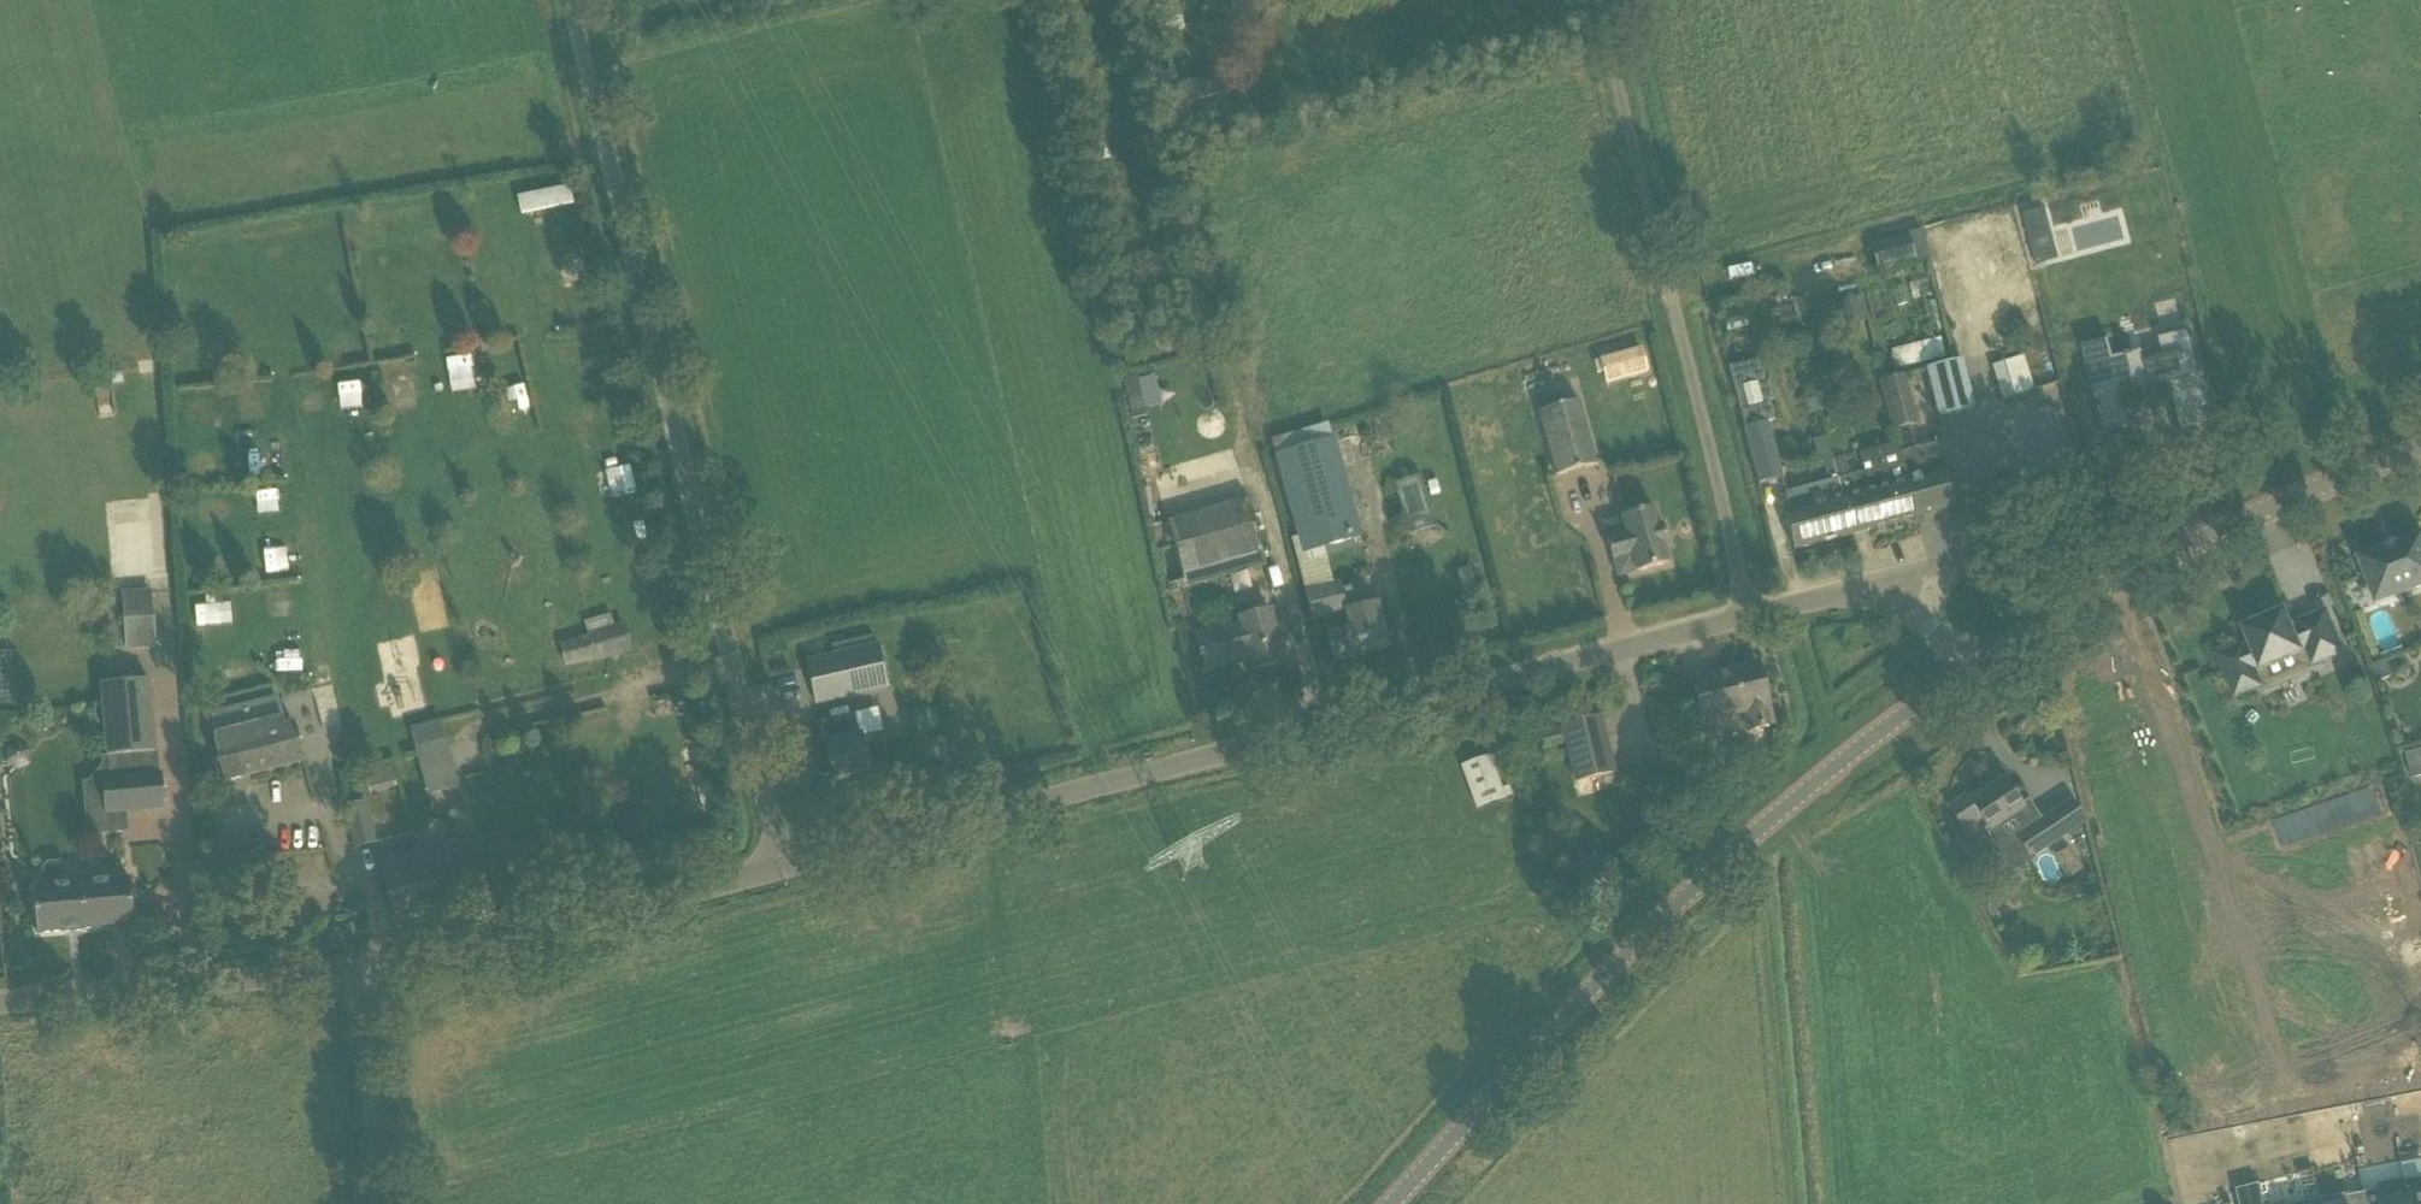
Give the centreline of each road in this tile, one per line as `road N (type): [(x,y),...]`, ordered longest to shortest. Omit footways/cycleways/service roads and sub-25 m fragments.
road 1 (unclassified): [(776,880),(1752,616)]
road 2 (unclassified): [(776,880),(569,0)]
road 3 (tertiary): [(1395,1203),(1681,898),(1864,744),(1967,670)]
road 4 (unclassified): [(1752,616),(1597,0)]
road 5 (tertiary): [(1967,670),(2067,608),(2186,548),(2420,451)]
road 6 (unclassified): [(365,980),(776,880)]
road 7 (track): [(1794,1203),(1753,837)]
road 8 (unclassified): [(0,1013),(365,980)]
road 9 (unclassified): [(1967,670),(1920,619),(1883,598),(1848,592),(1752,616)]
road 10 (unclassified): [(379,1203),(365,980)]

